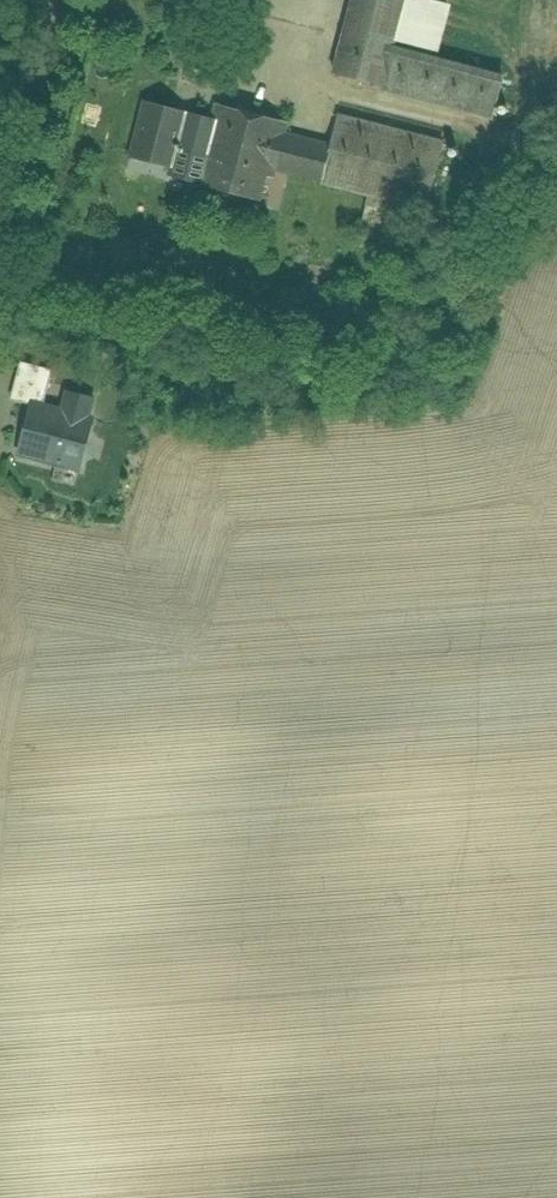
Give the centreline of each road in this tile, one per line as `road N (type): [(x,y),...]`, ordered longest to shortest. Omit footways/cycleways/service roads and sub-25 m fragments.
road 1 (unclassified): [(0,296),(76,0)]

